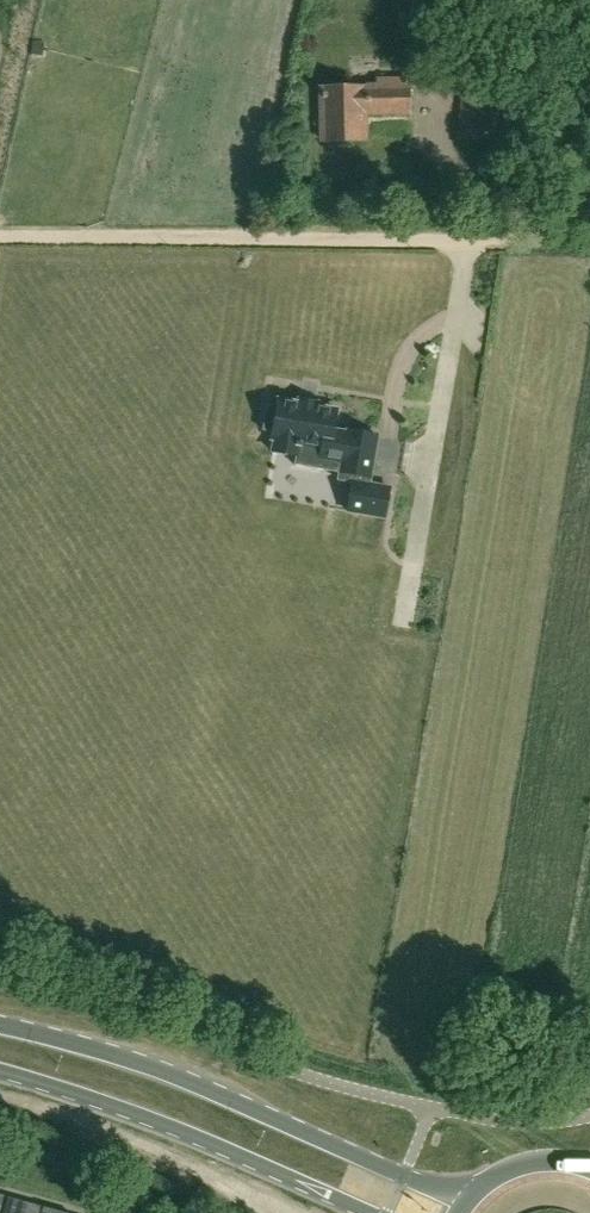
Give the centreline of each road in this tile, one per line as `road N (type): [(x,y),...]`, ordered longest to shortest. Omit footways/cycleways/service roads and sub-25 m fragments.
road 1 (track): [(589,247),(0,234)]
road 2 (primary): [(470,1197),(110,1057),(0,1029)]
road 3 (primary): [(0,1071),(129,1111),(366,1212)]
road 4 (primary): [(589,1167),(537,1161),(489,1180),(470,1197)]

